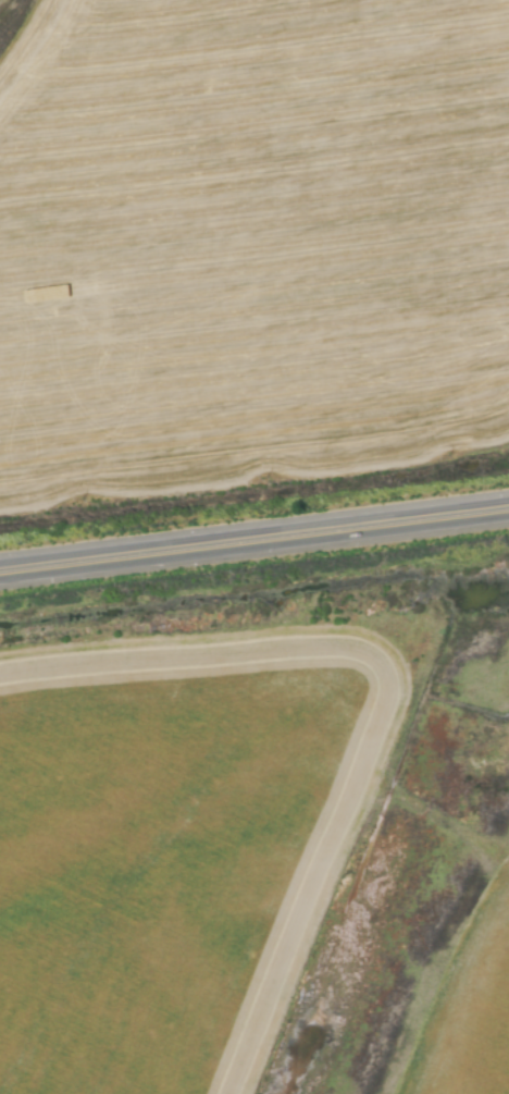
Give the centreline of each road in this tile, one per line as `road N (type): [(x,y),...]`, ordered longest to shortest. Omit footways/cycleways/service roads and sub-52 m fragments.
road 1 (trunk): [(0,585),(508,522)]
road 2 (trunk): [(508,506),(0,569)]

